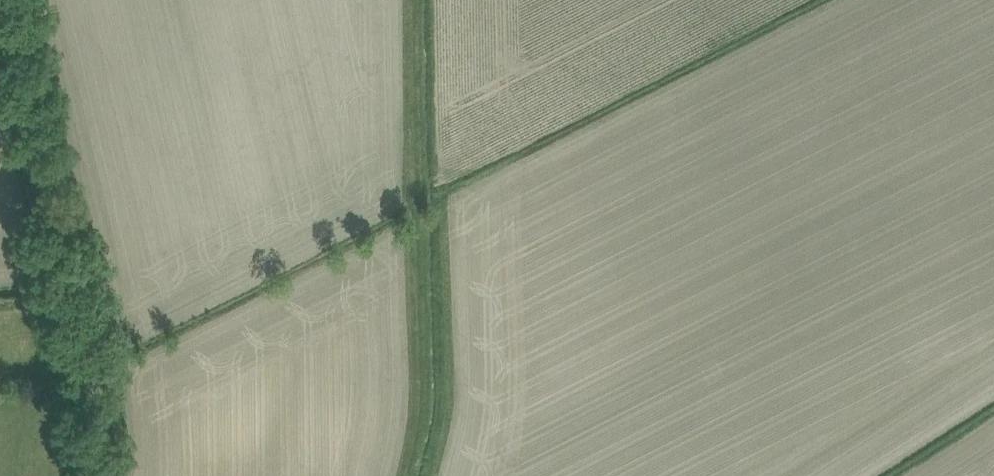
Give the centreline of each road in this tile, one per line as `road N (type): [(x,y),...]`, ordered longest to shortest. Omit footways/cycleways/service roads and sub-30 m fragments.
road 1 (track): [(98,475),(97,419),(0,5)]

